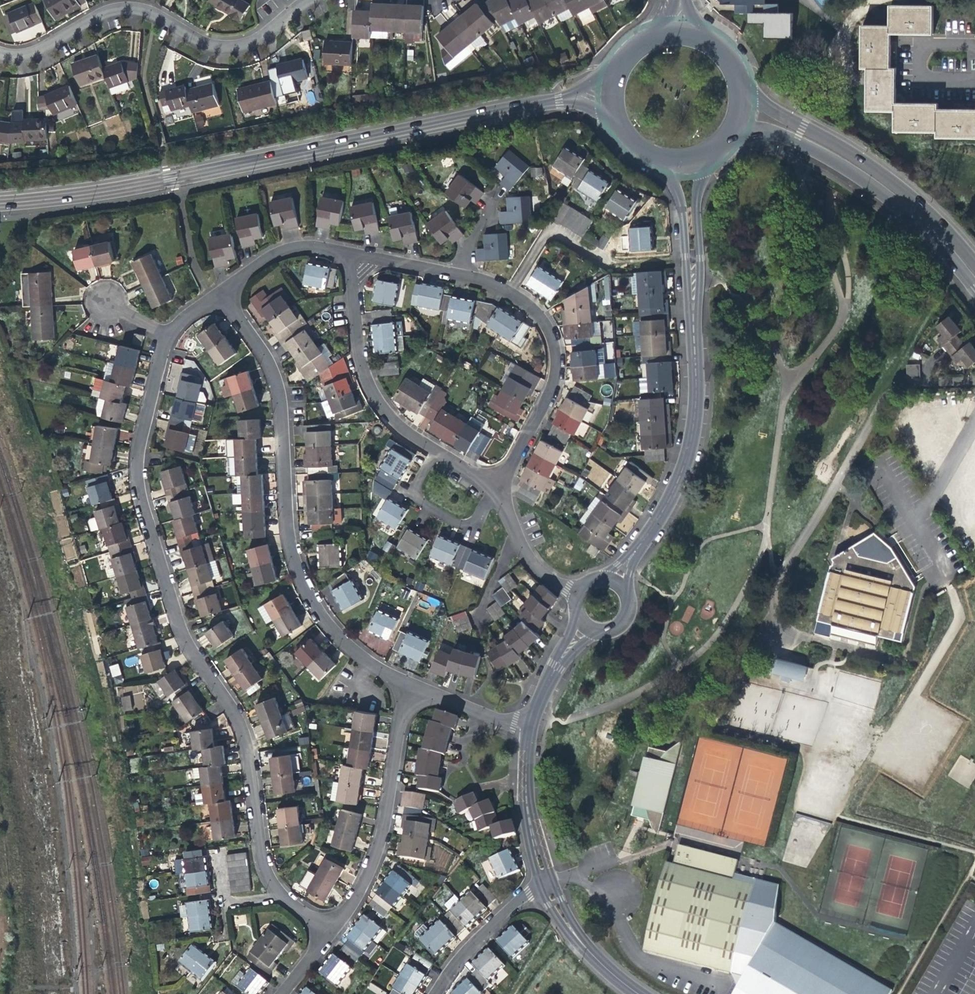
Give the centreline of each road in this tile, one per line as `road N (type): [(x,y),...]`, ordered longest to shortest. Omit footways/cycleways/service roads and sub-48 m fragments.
road 1 (residential): [(281,896),(259,859),(239,732),(177,627),(134,484),(136,445),(166,334)]
road 2 (secondary): [(0,203),(90,193),(551,102)]
road 3 (residential): [(216,292),(274,385),(286,543),(298,581),(335,635),(409,685)]
road 4 (residential): [(0,55),(32,52),(119,8),(145,11),(202,44),(232,47),(306,0)]
road 5 (secondary): [(974,268),(877,171),(775,113),(740,76)]
road 6 (secondary): [(735,127),(772,131),(871,186),(927,234),(974,292)]
road 7 (residential): [(691,277),(694,420),(675,478),(627,554)]
road 8 (residential): [(490,490),(549,387),(553,352),(542,322),(519,299),(459,276)]
road 9 (residential): [(327,933),(371,857),(409,685)]
road 10 (residential): [(345,253),(364,383),(393,424),(433,452)]
road 11 (residential): [(539,885),(490,925),(433,993)]
road 12 (residential): [(433,452),(413,490),(422,504),(467,523),(490,490)]
road 13 (residential): [(216,292),(280,250),(345,253)]
road 14 (residential): [(490,490),(530,562),(577,595)]
road 15 (residential): [(974,48),(932,43),(920,65),(933,81),(974,78)]
road 16 (residential): [(657,157),(673,184),(691,277)]
road 17 (residential): [(409,685),(526,730)]
road 18 (residential): [(691,277),(703,156)]

